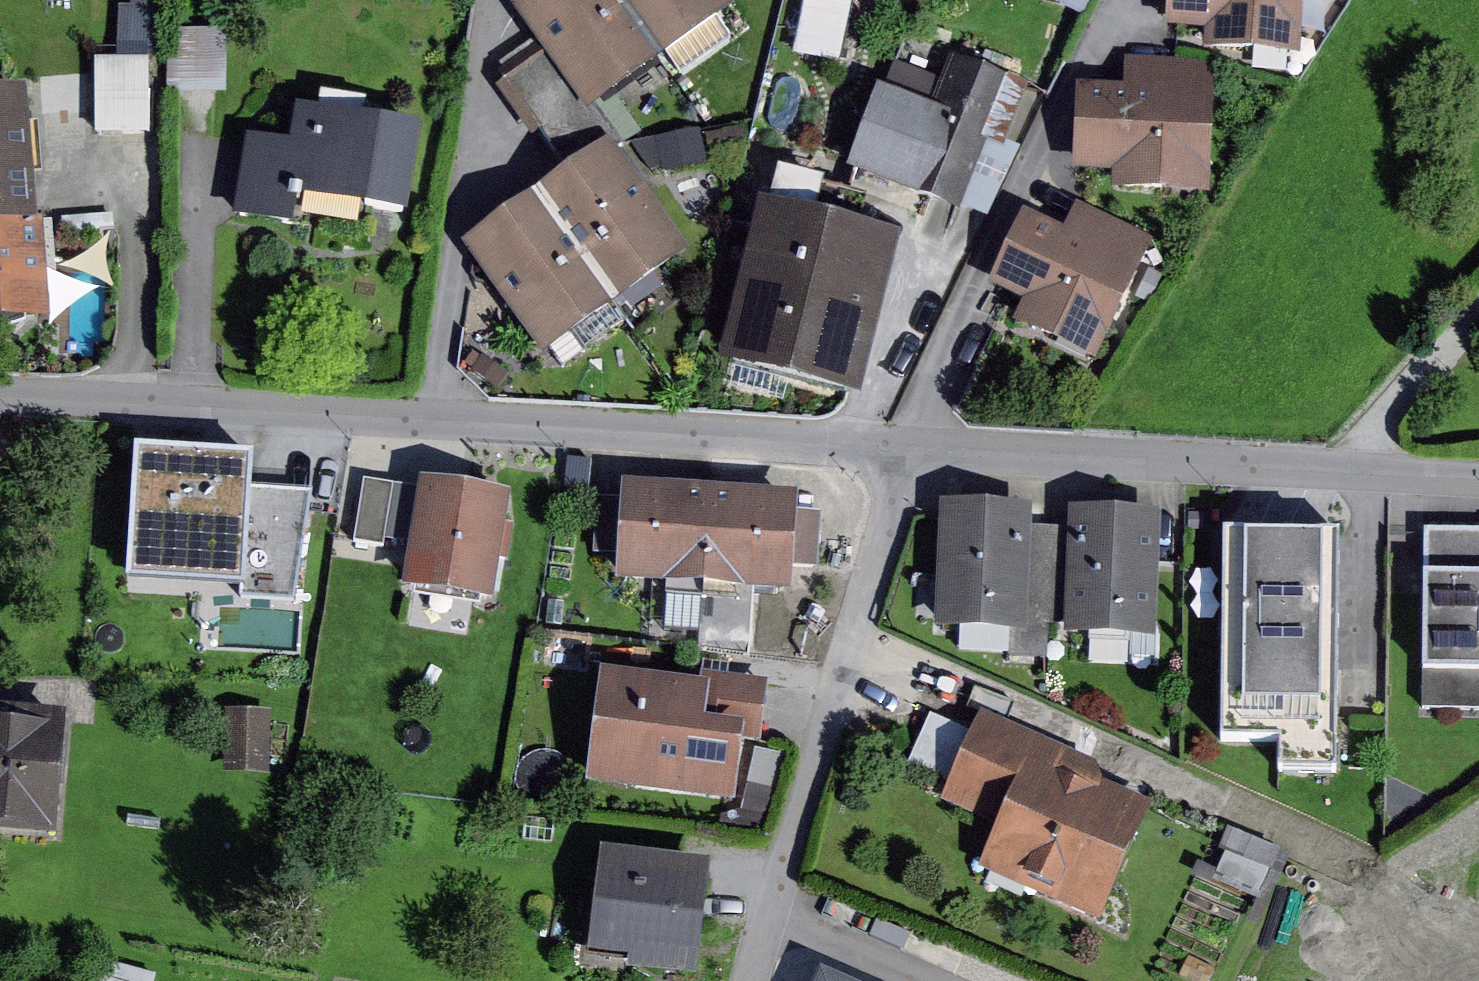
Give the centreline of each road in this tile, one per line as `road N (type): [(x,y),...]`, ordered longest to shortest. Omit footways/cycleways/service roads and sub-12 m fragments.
road 1 (residential): [(0,391),(1478,478)]

